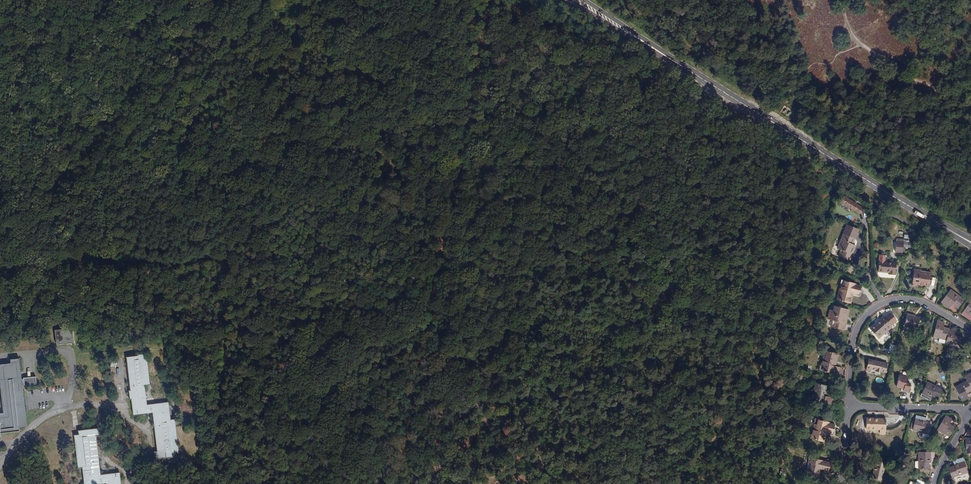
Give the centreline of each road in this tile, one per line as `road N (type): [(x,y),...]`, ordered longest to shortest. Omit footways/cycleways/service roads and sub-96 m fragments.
road 1 (track): [(492,0),(397,483)]
road 2 (secondary): [(954,232),(677,63)]
road 3 (residential): [(970,330),(915,299),(869,311),(854,337),(847,407)]
road 4 (secondary): [(569,0),(677,63)]
road 5 (residential): [(847,407),(970,408)]

